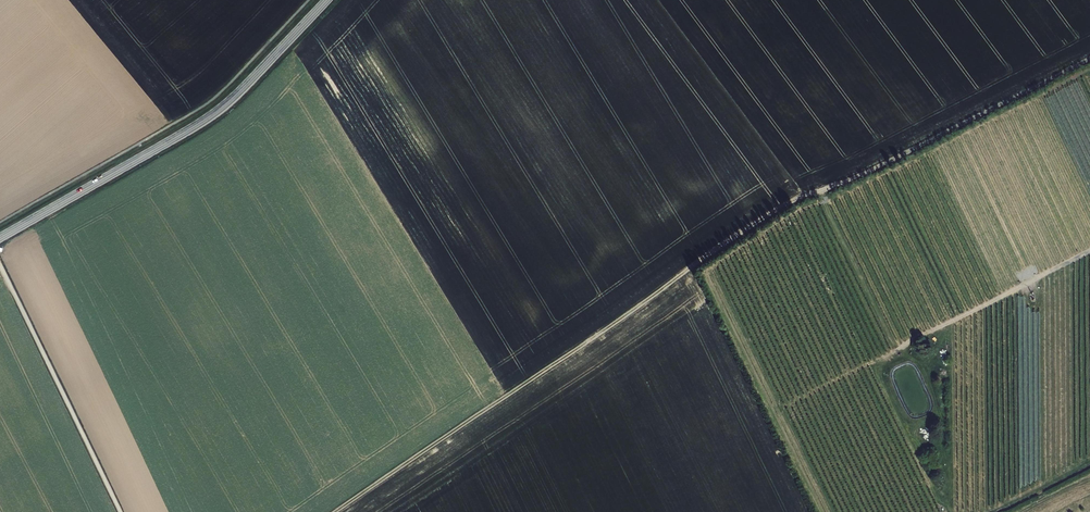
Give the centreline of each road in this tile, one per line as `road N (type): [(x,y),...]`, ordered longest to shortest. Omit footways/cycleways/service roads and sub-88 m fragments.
road 1 (track): [(336,511),(783,206),(1089,60)]
road 2 (secondary): [(0,237),(214,113),(326,0)]
road 3 (track): [(1089,251),(774,412)]
road 4 (track): [(0,266),(120,511)]

